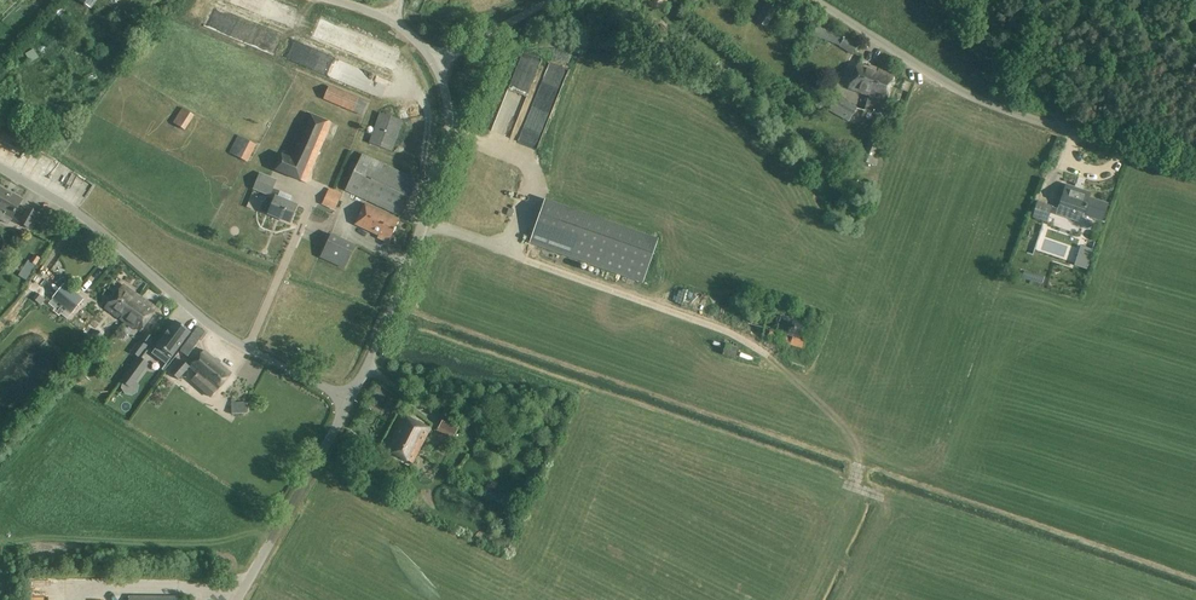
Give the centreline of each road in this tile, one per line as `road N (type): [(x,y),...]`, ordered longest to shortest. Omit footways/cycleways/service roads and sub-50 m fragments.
road 1 (unclassified): [(347,400),(209,326),(88,222),(0,172)]
road 2 (residential): [(1195,167),(970,92),(816,0)]
road 3 (tertiary): [(347,400),(366,373),(450,137),(449,99),(435,63)]
road 4 (tertiary): [(240,599),(347,400)]
road 5 (residential): [(551,0),(435,63)]
road 6 (tertiary): [(435,63),(378,16),(327,0)]

